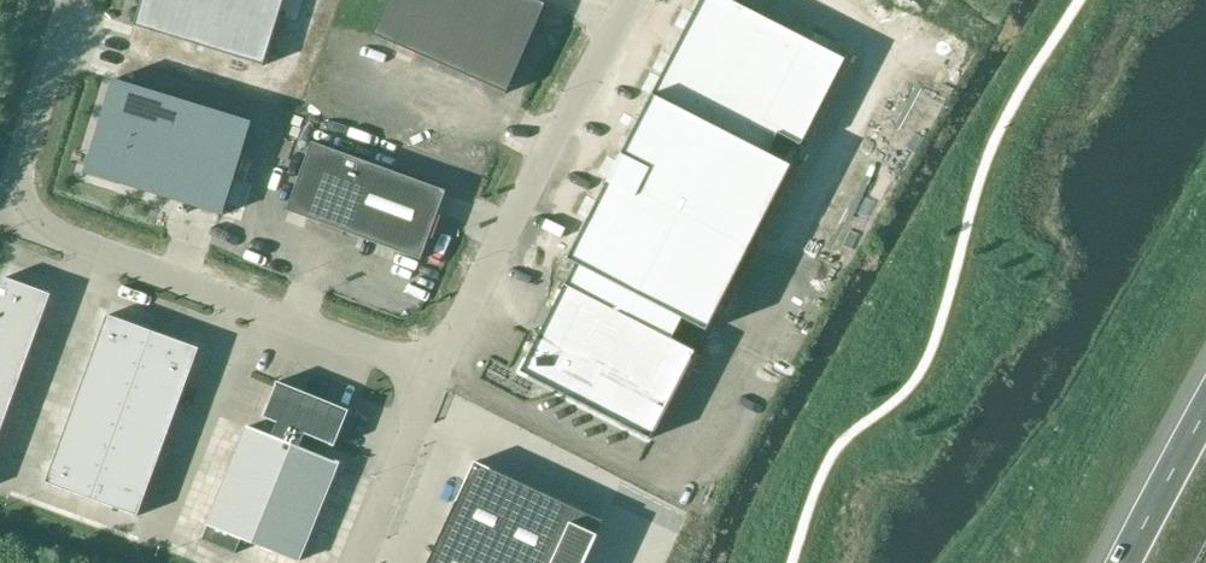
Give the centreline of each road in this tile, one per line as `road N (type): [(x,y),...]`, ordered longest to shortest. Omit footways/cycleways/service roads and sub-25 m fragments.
road 1 (unclassified): [(70,0),(5,211),(430,376)]
road 2 (unclassified): [(633,0),(430,376)]
road 3 (unclassified): [(430,376),(354,562)]
road 4 (motorway): [(1205,396),(1120,562)]

